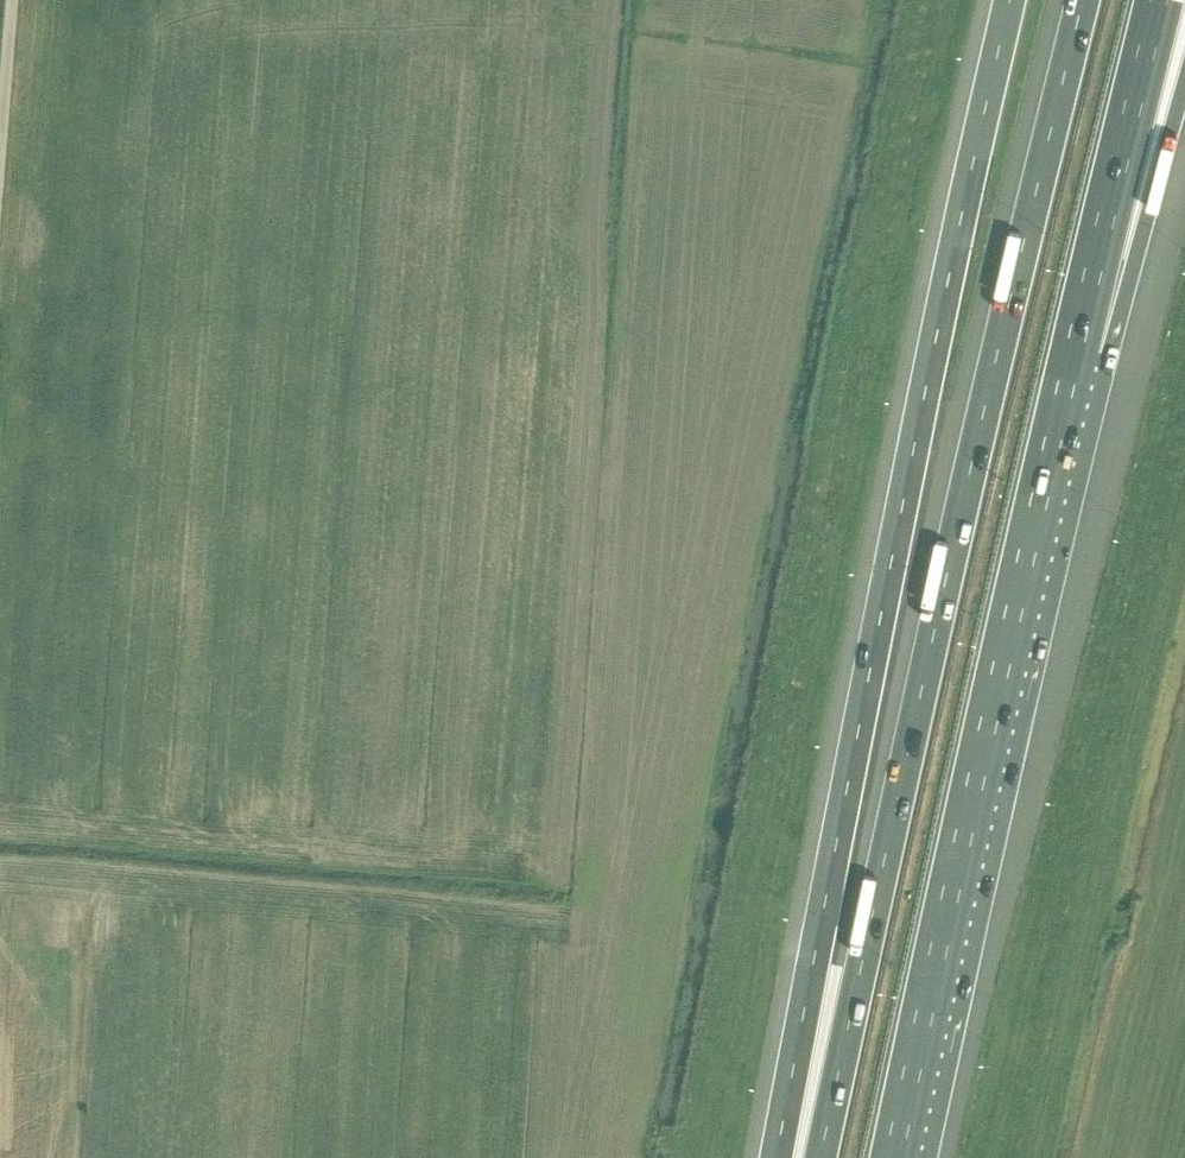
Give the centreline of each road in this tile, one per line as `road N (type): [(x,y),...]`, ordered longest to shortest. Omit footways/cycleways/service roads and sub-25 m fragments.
road 1 (motorway): [(1084,0),(816,1157)]
road 2 (motorway): [(1012,0),(945,295),(775,1157)]
road 3 (motorway): [(908,1157),(1083,350)]
road 4 (motorway): [(1083,350),(1162,0)]
road 5 (motorway): [(1083,350),(1184,52)]
road 6 (track): [(0,177),(14,0)]

